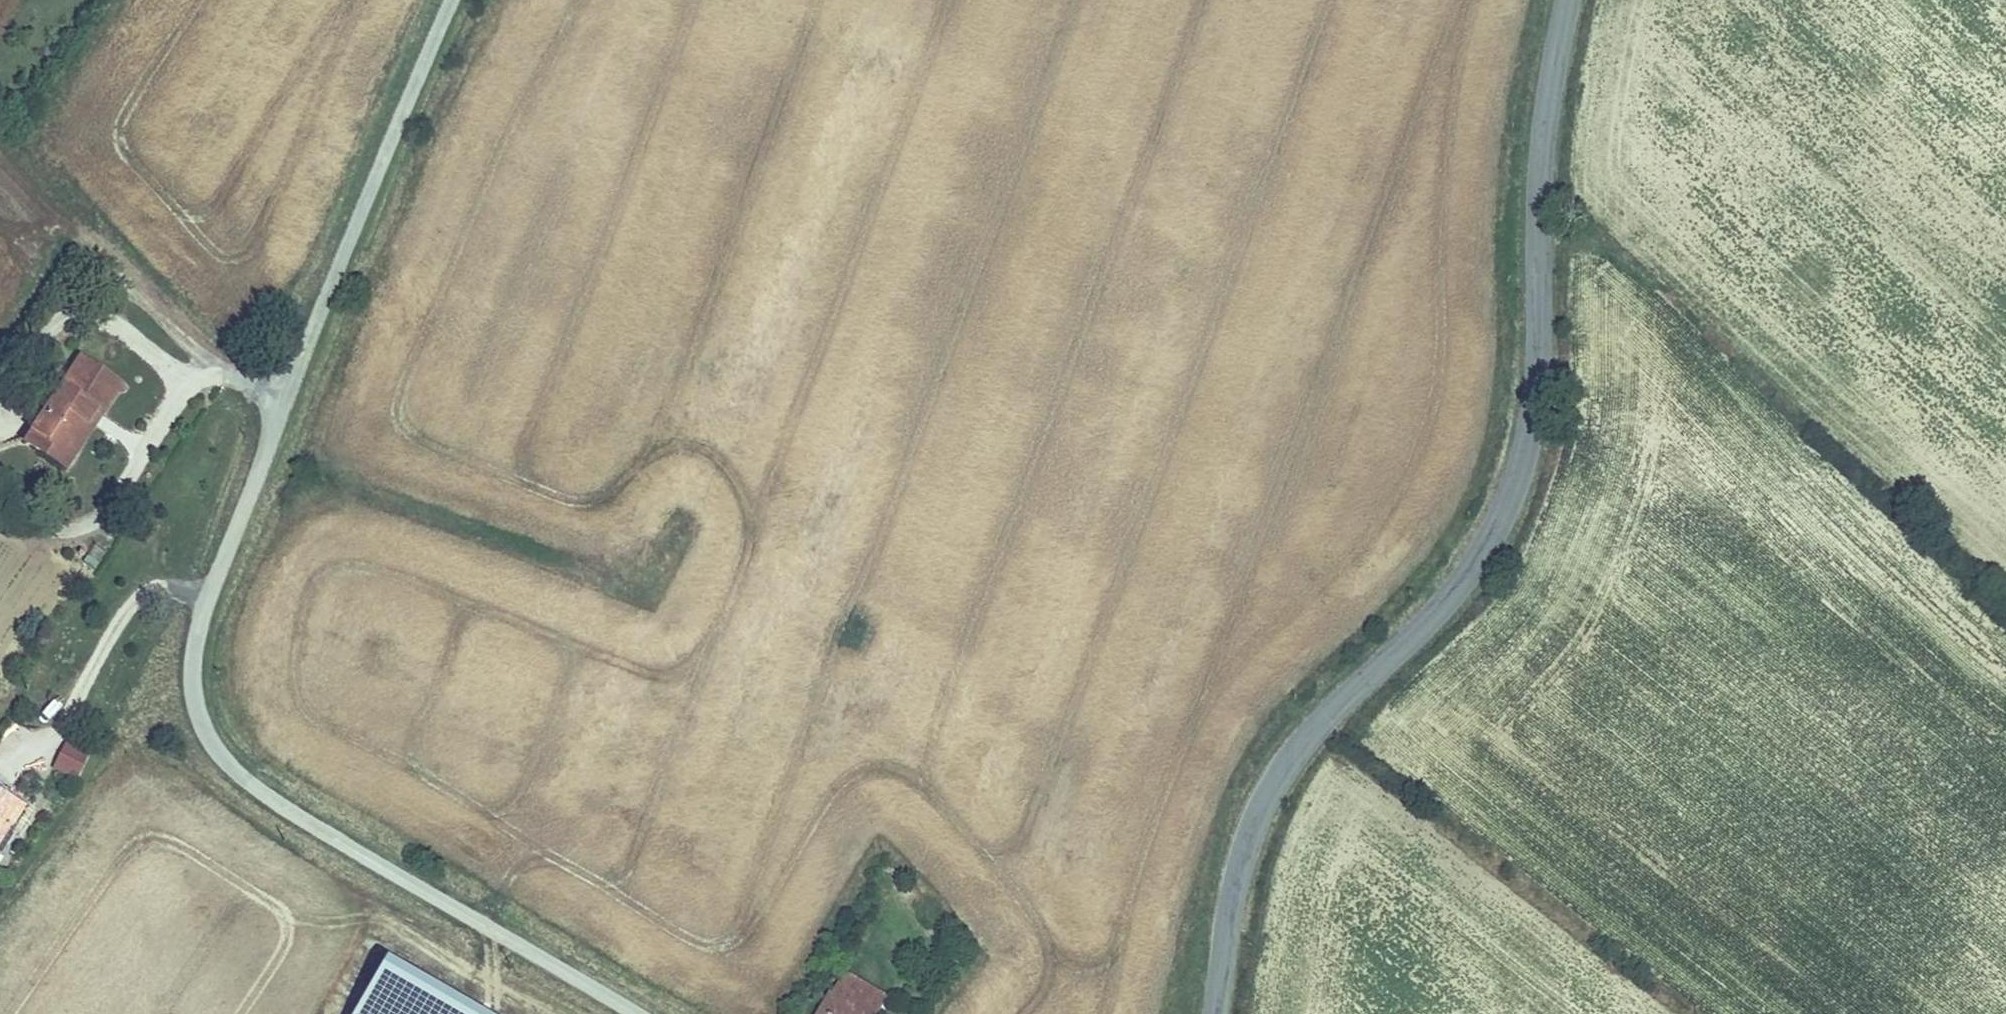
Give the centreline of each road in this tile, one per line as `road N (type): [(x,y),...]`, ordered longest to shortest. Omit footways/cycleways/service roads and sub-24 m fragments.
road 1 (unclassified): [(450,0),(210,596),(191,663),(196,707),(220,756),(262,790),(637,1013)]
road 2 (tertiary): [(1566,0),(1540,167),(1531,436),(1492,537),(1445,603),(1288,748),(1251,815),(1229,900),(1215,1013)]

